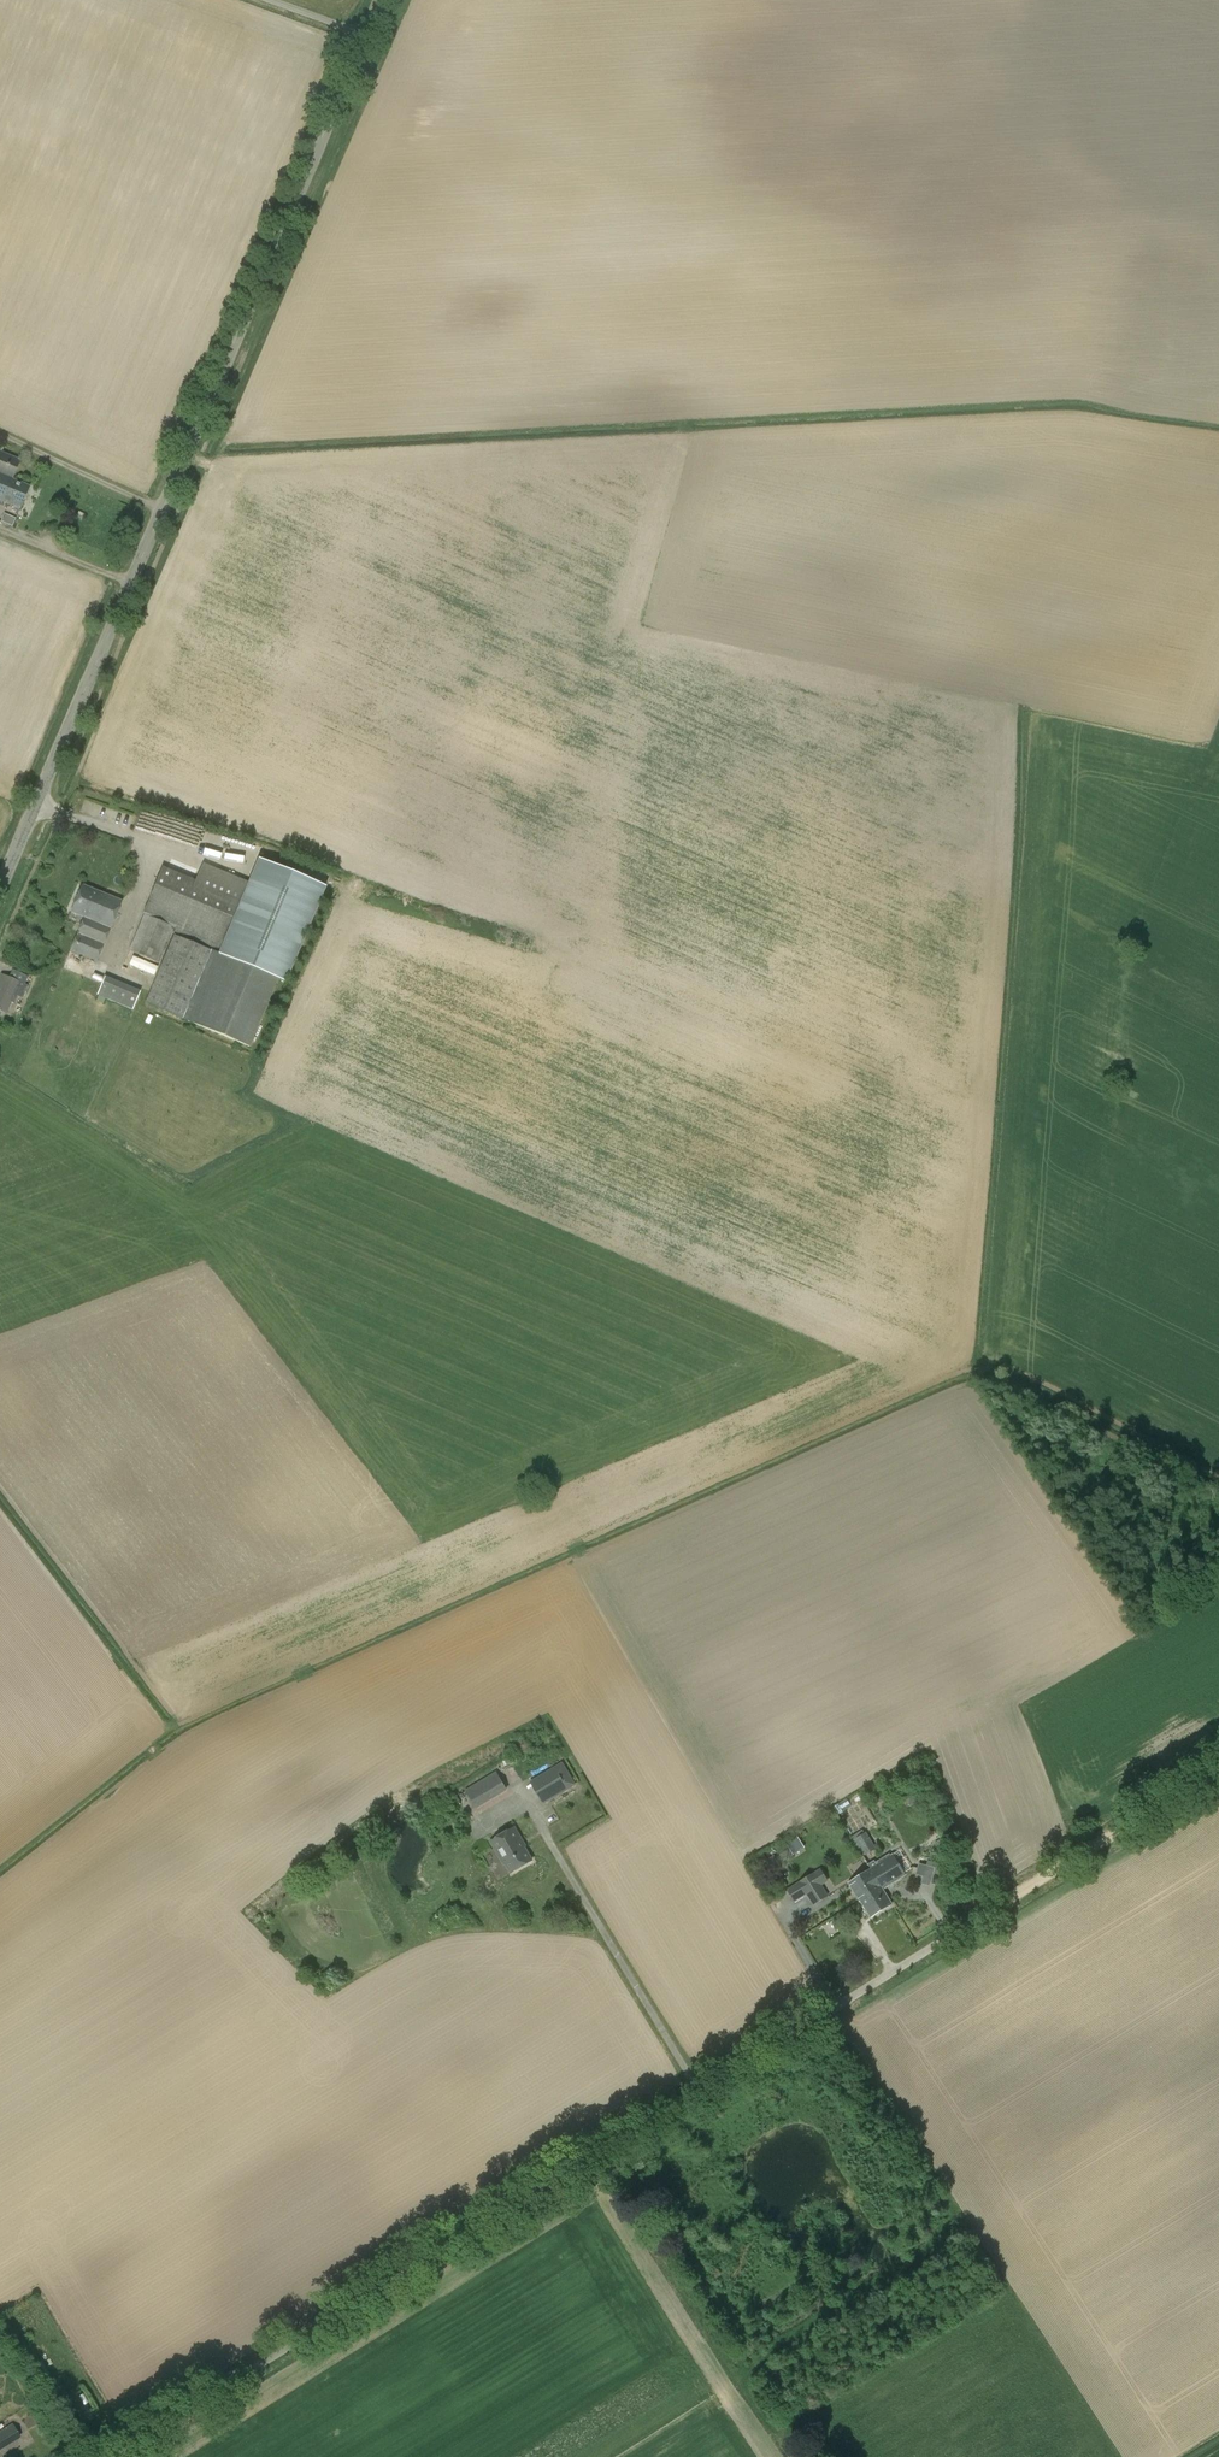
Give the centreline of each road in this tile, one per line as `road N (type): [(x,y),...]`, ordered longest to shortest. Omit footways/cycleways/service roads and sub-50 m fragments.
road 1 (tertiary): [(0,884),(368,36)]
road 2 (unclassified): [(109,2456),(698,2093)]
road 3 (unclassified): [(698,2093),(984,1915)]
road 4 (unclassified): [(698,2093),(543,1828)]
road 5 (track): [(984,1915),(1218,1769)]

